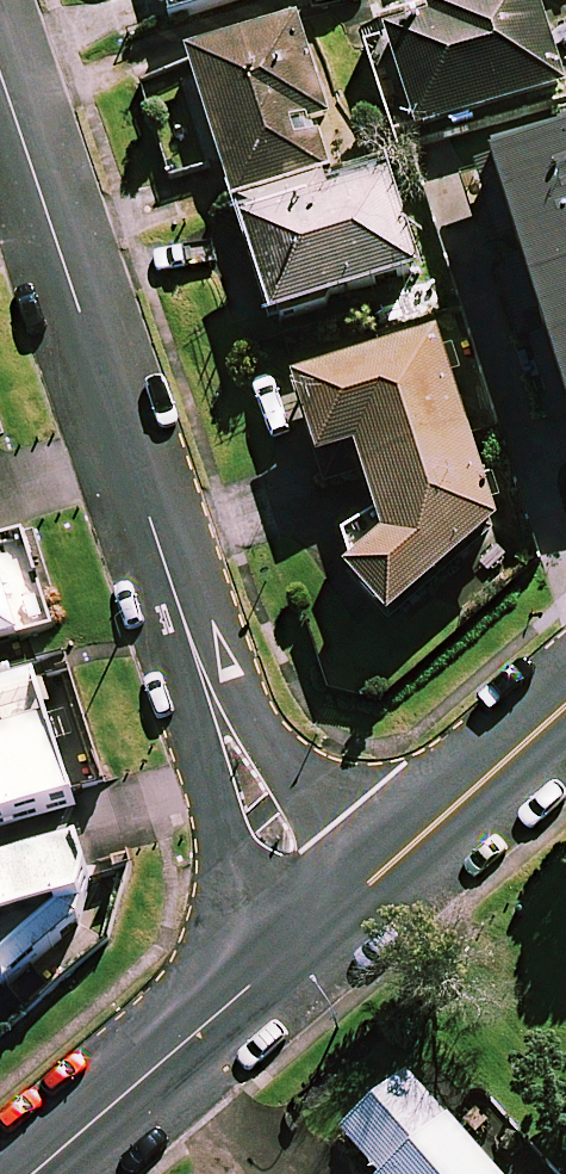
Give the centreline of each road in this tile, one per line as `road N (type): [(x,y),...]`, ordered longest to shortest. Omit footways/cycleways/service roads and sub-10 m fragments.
road 1 (residential): [(0,58),(232,744),(257,796),(340,906)]
road 2 (tertiary): [(340,906),(31,1173)]
road 3 (tertiary): [(565,703),(340,906)]

